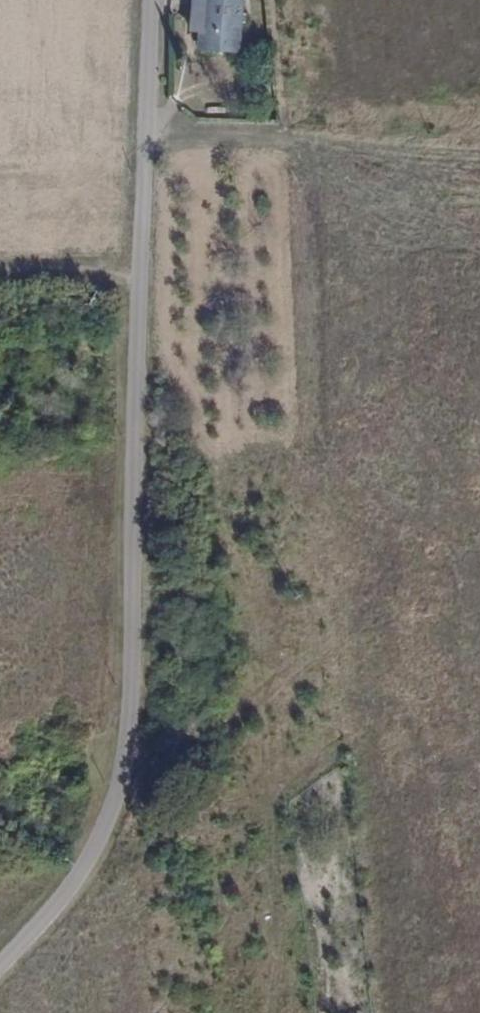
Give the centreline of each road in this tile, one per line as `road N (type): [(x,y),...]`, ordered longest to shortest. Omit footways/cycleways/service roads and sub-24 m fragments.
road 1 (unclassified): [(0,962),(98,856),(120,785),(150,0)]
road 2 (track): [(0,277),(44,280),(134,258)]

